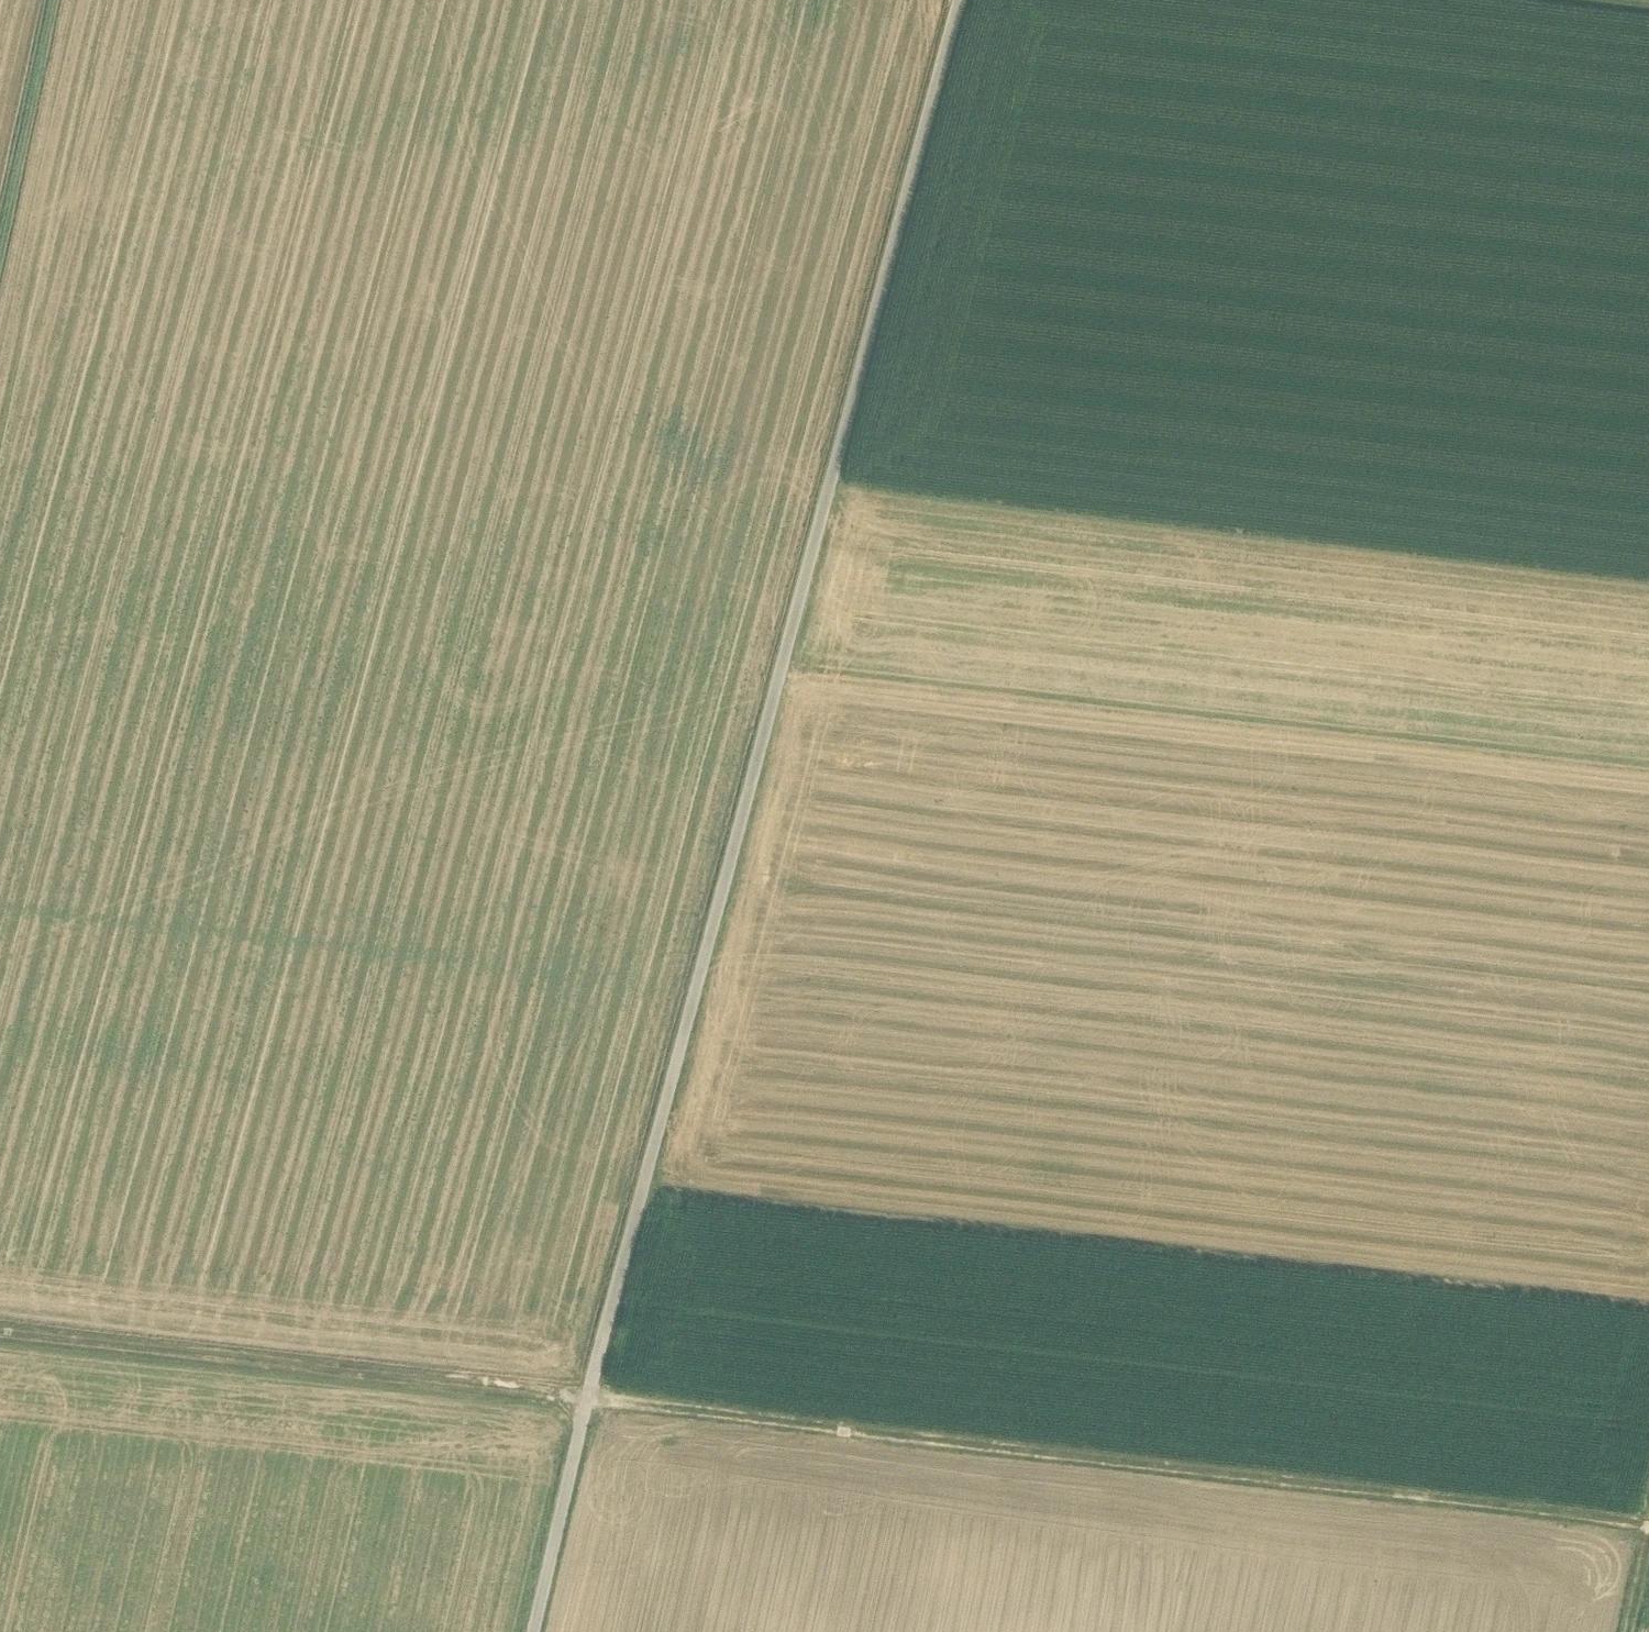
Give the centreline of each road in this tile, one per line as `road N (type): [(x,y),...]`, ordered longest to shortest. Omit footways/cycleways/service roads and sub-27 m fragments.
road 1 (track): [(533,1631),(603,1339),(958,0)]
road 2 (track): [(1648,1539),(528,1388),(0,1335)]
road 3 (track): [(0,302),(58,0)]
road 4 (track): [(1648,18),(1503,0)]

